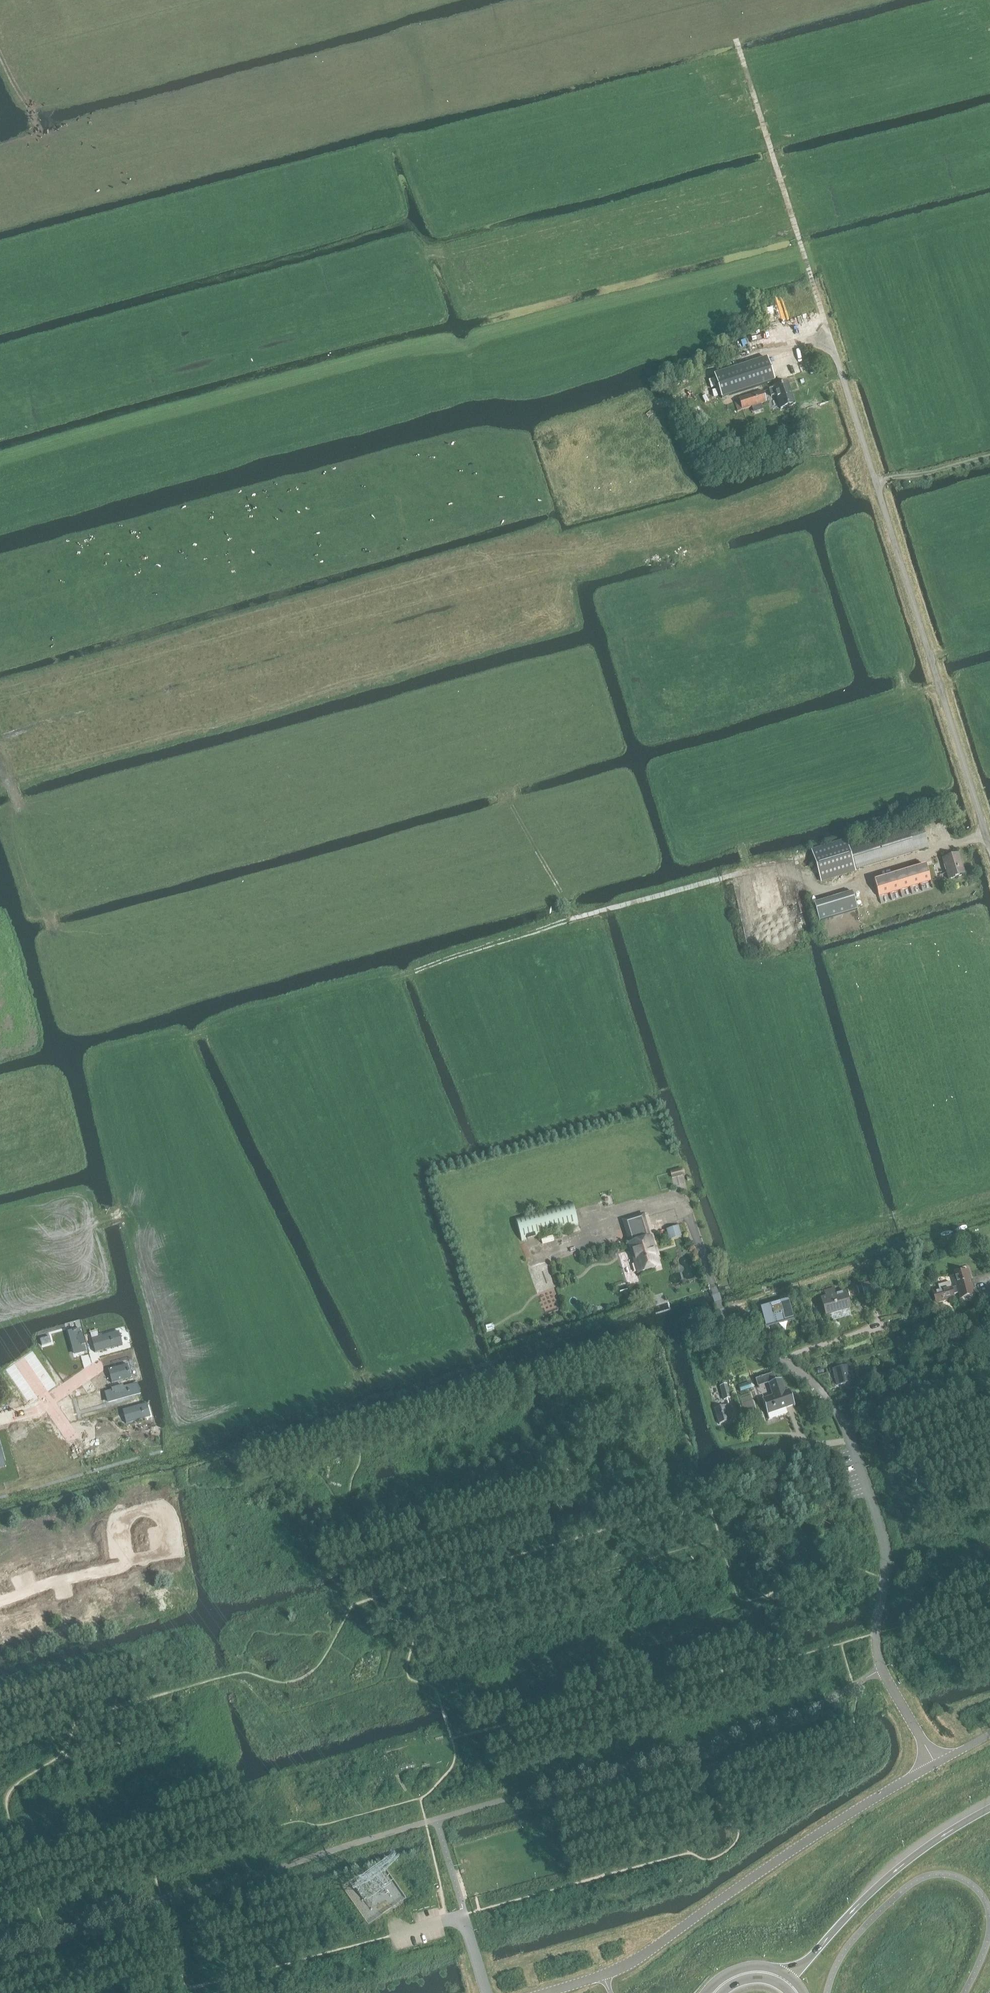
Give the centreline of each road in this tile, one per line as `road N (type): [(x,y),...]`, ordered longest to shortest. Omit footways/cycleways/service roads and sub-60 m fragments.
road 1 (unclassified): [(989,845),(831,339)]
road 2 (unclassified): [(544,1992),(619,1969),(935,1765)]
road 3 (unclassified): [(881,1667),(875,1633),(886,1560),(844,1418),(809,1374),(728,1330),(721,1311)]
road 4 (track): [(831,339),(724,0)]
road 5 (motorway): [(989,1808),(902,1865),(791,1976)]

